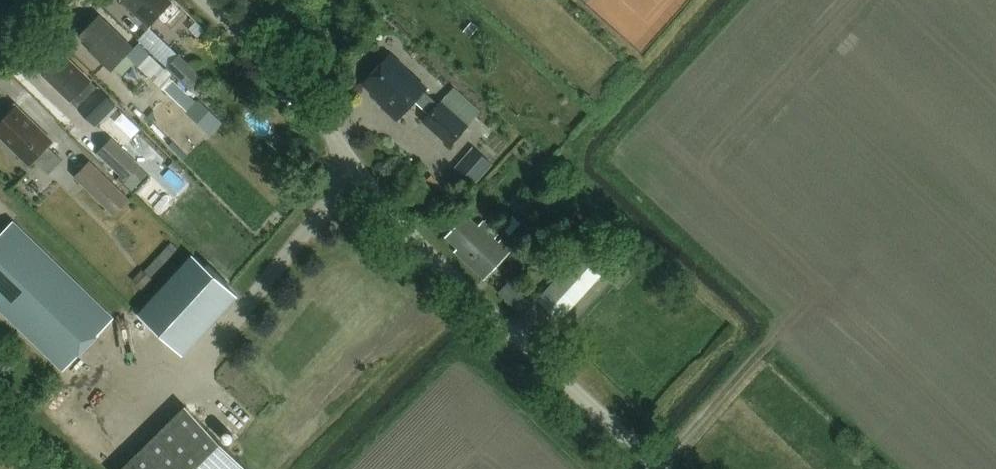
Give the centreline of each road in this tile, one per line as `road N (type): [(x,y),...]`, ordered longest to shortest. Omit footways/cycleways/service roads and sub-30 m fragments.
road 1 (unclassified): [(657,468),(439,265),(320,116),(205,0)]

